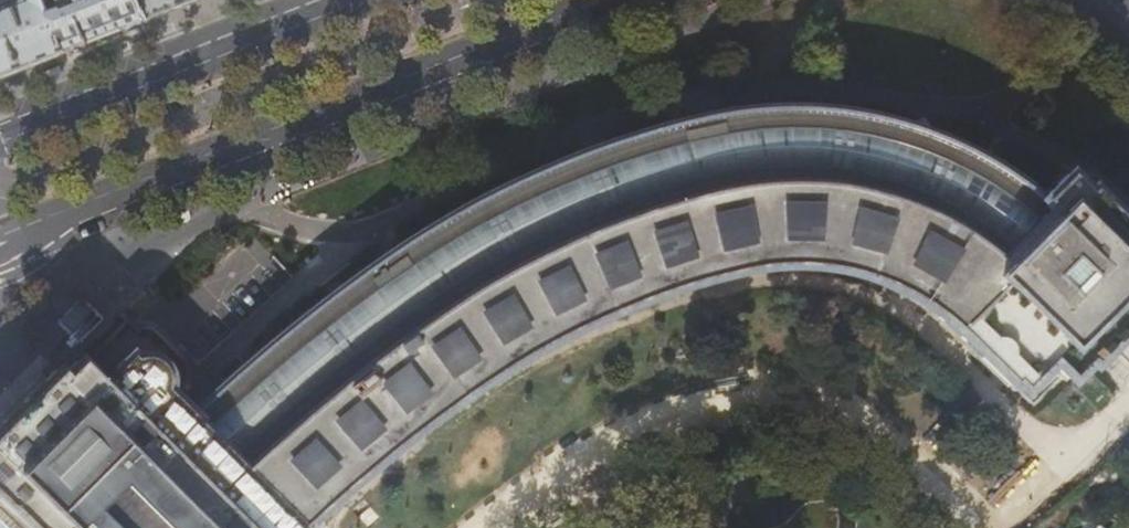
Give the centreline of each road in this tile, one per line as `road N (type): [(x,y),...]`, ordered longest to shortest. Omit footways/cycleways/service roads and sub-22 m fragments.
road 1 (secondary): [(0,248),(628,0)]
road 2 (secondary): [(337,0),(0,132)]

